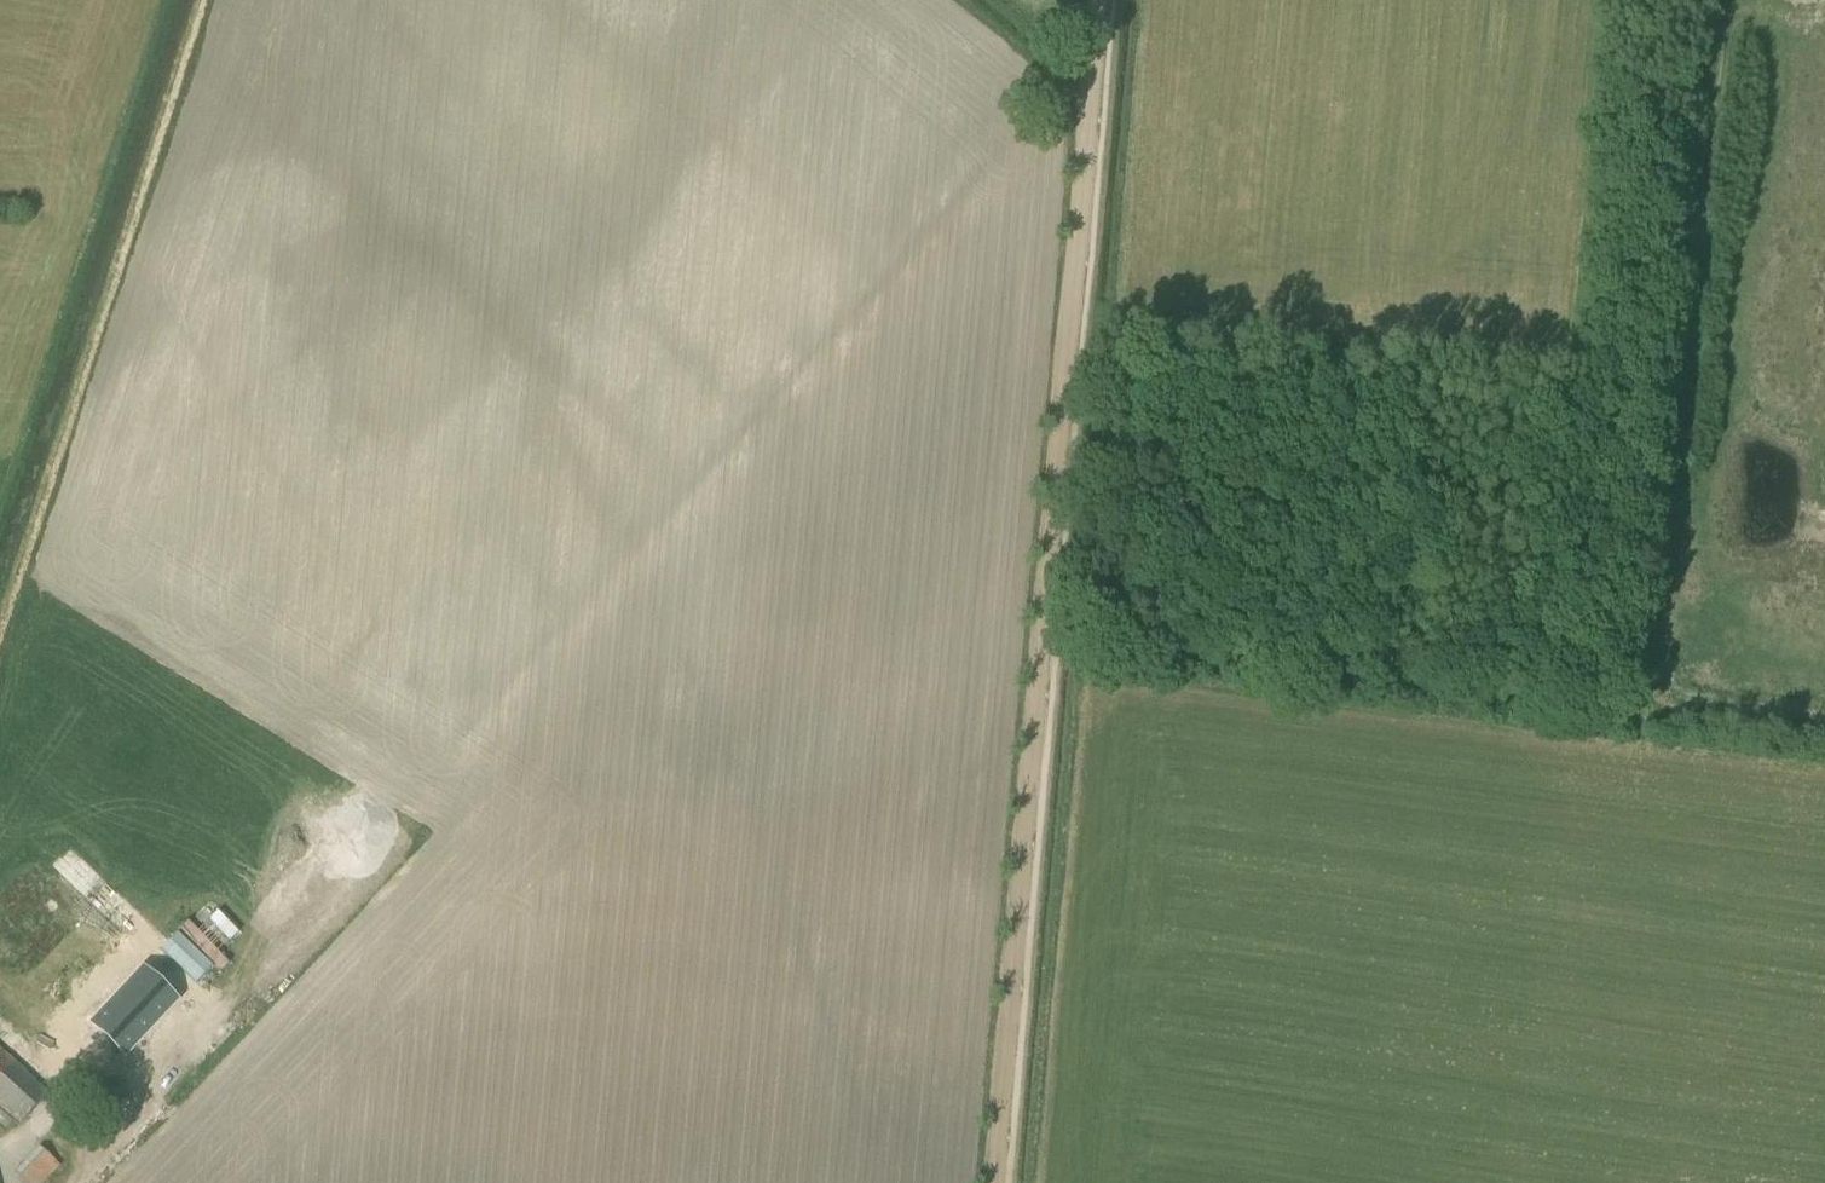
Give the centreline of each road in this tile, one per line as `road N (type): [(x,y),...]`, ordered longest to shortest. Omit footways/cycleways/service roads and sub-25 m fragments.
road 1 (track): [(1099,0),(993,1182)]
road 2 (track): [(91,1160),(410,824)]

